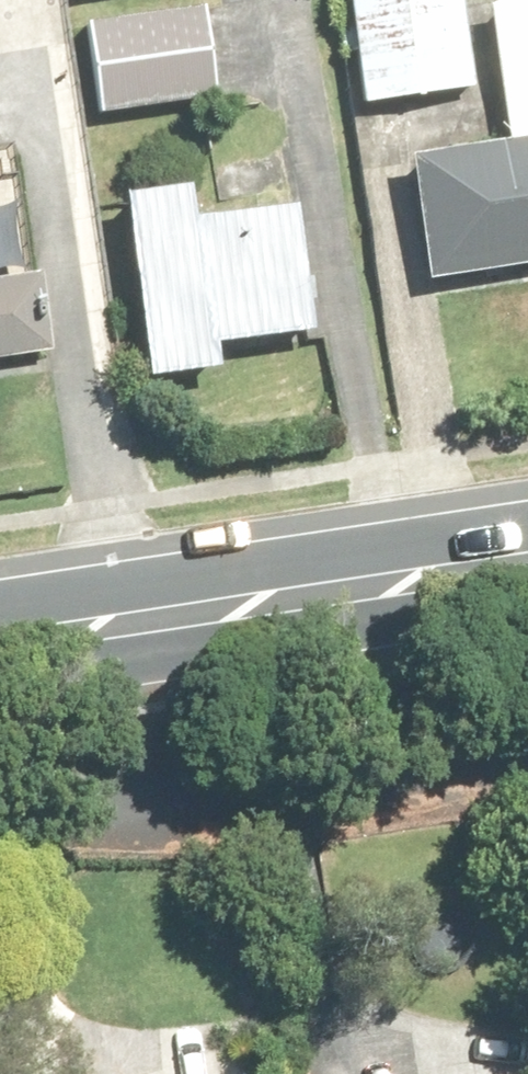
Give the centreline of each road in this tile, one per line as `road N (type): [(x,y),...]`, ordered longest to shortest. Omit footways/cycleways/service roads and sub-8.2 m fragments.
road 1 (primary): [(527,571),(0,648)]
road 2 (residential): [(527,767),(127,823),(0,819)]

